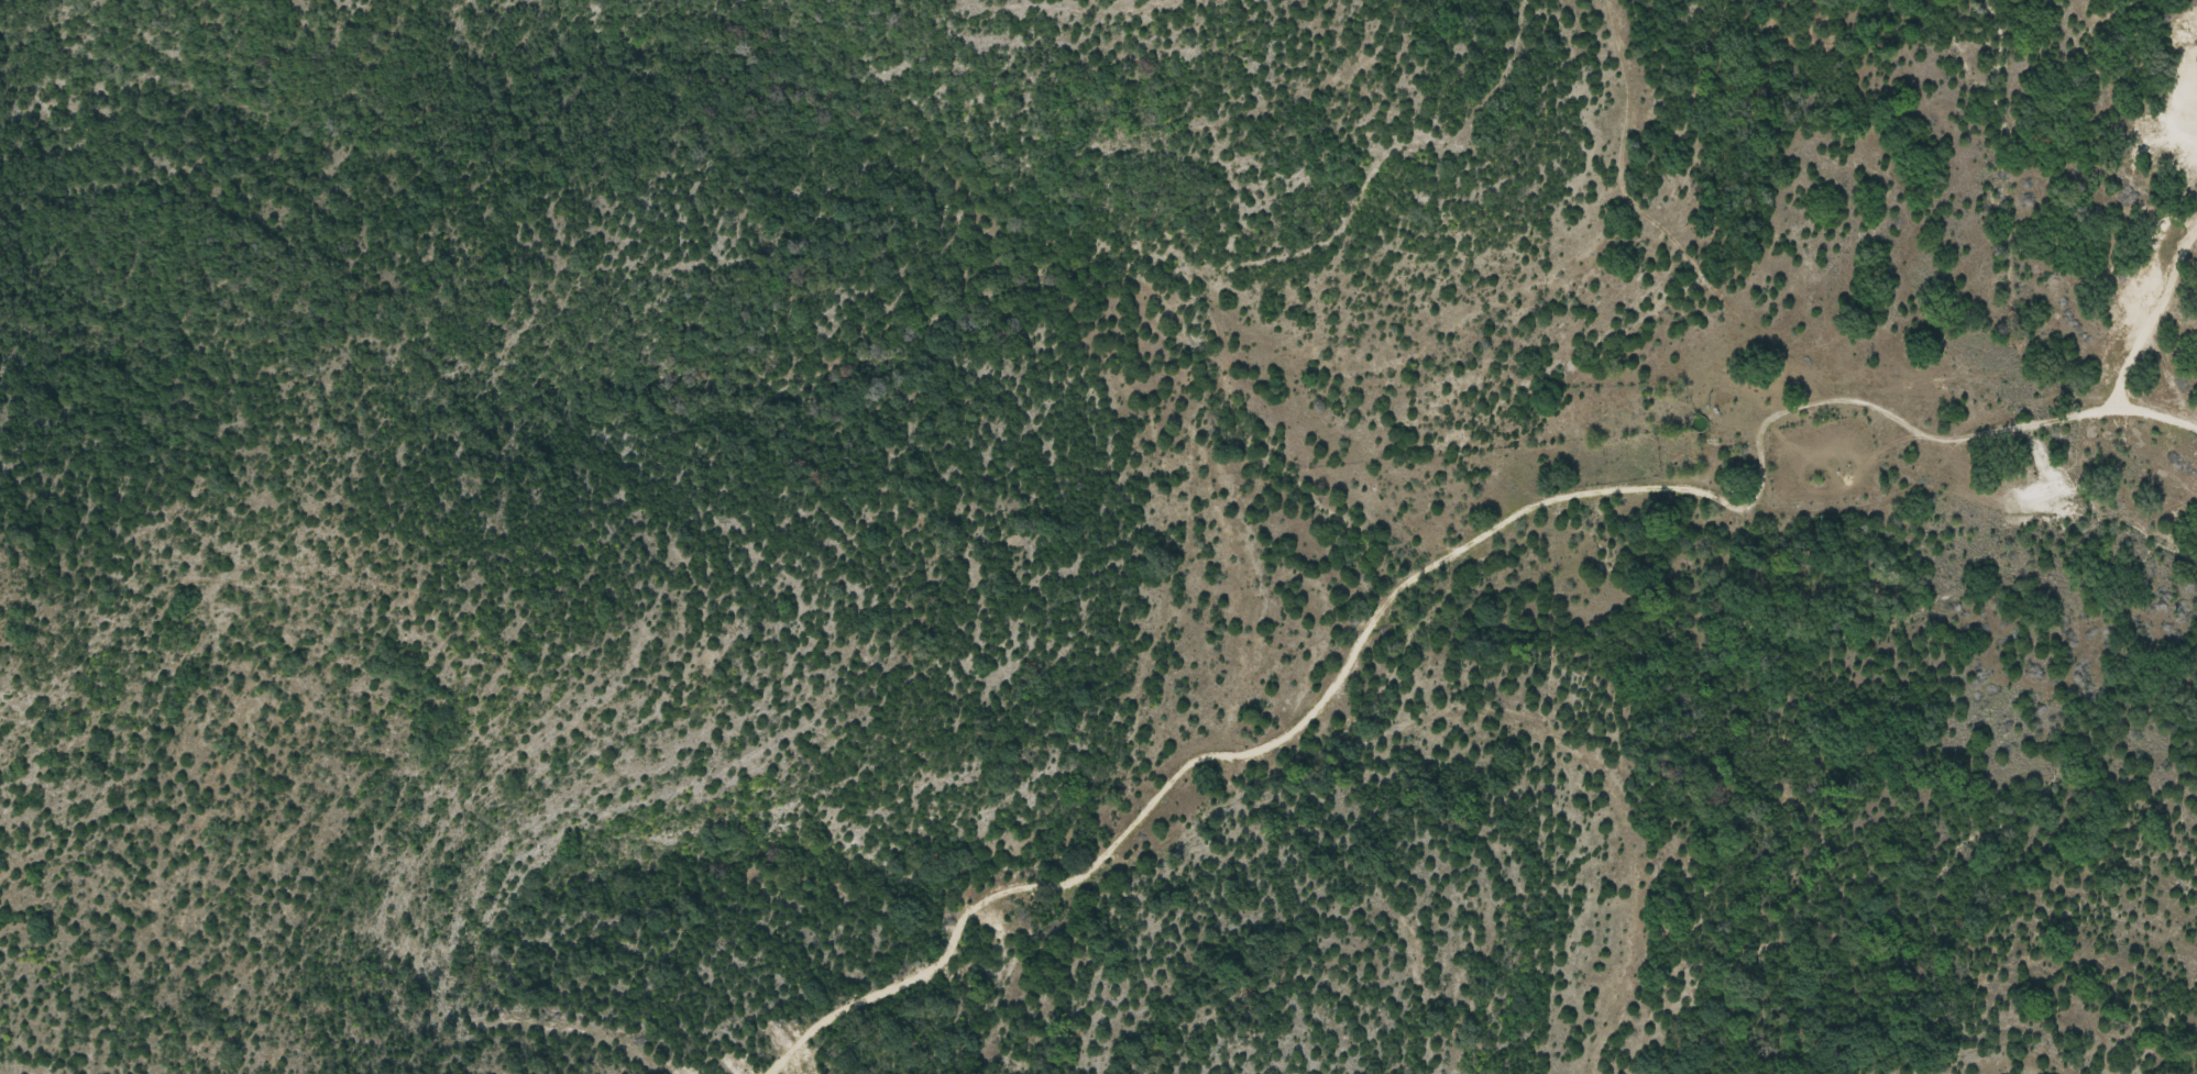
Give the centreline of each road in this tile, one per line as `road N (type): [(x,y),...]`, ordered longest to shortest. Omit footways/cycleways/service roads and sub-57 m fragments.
road 1 (residential): [(1898,378),(1992,384),(2196,423)]
road 2 (residential): [(2129,351),(2150,325),(2196,210)]

